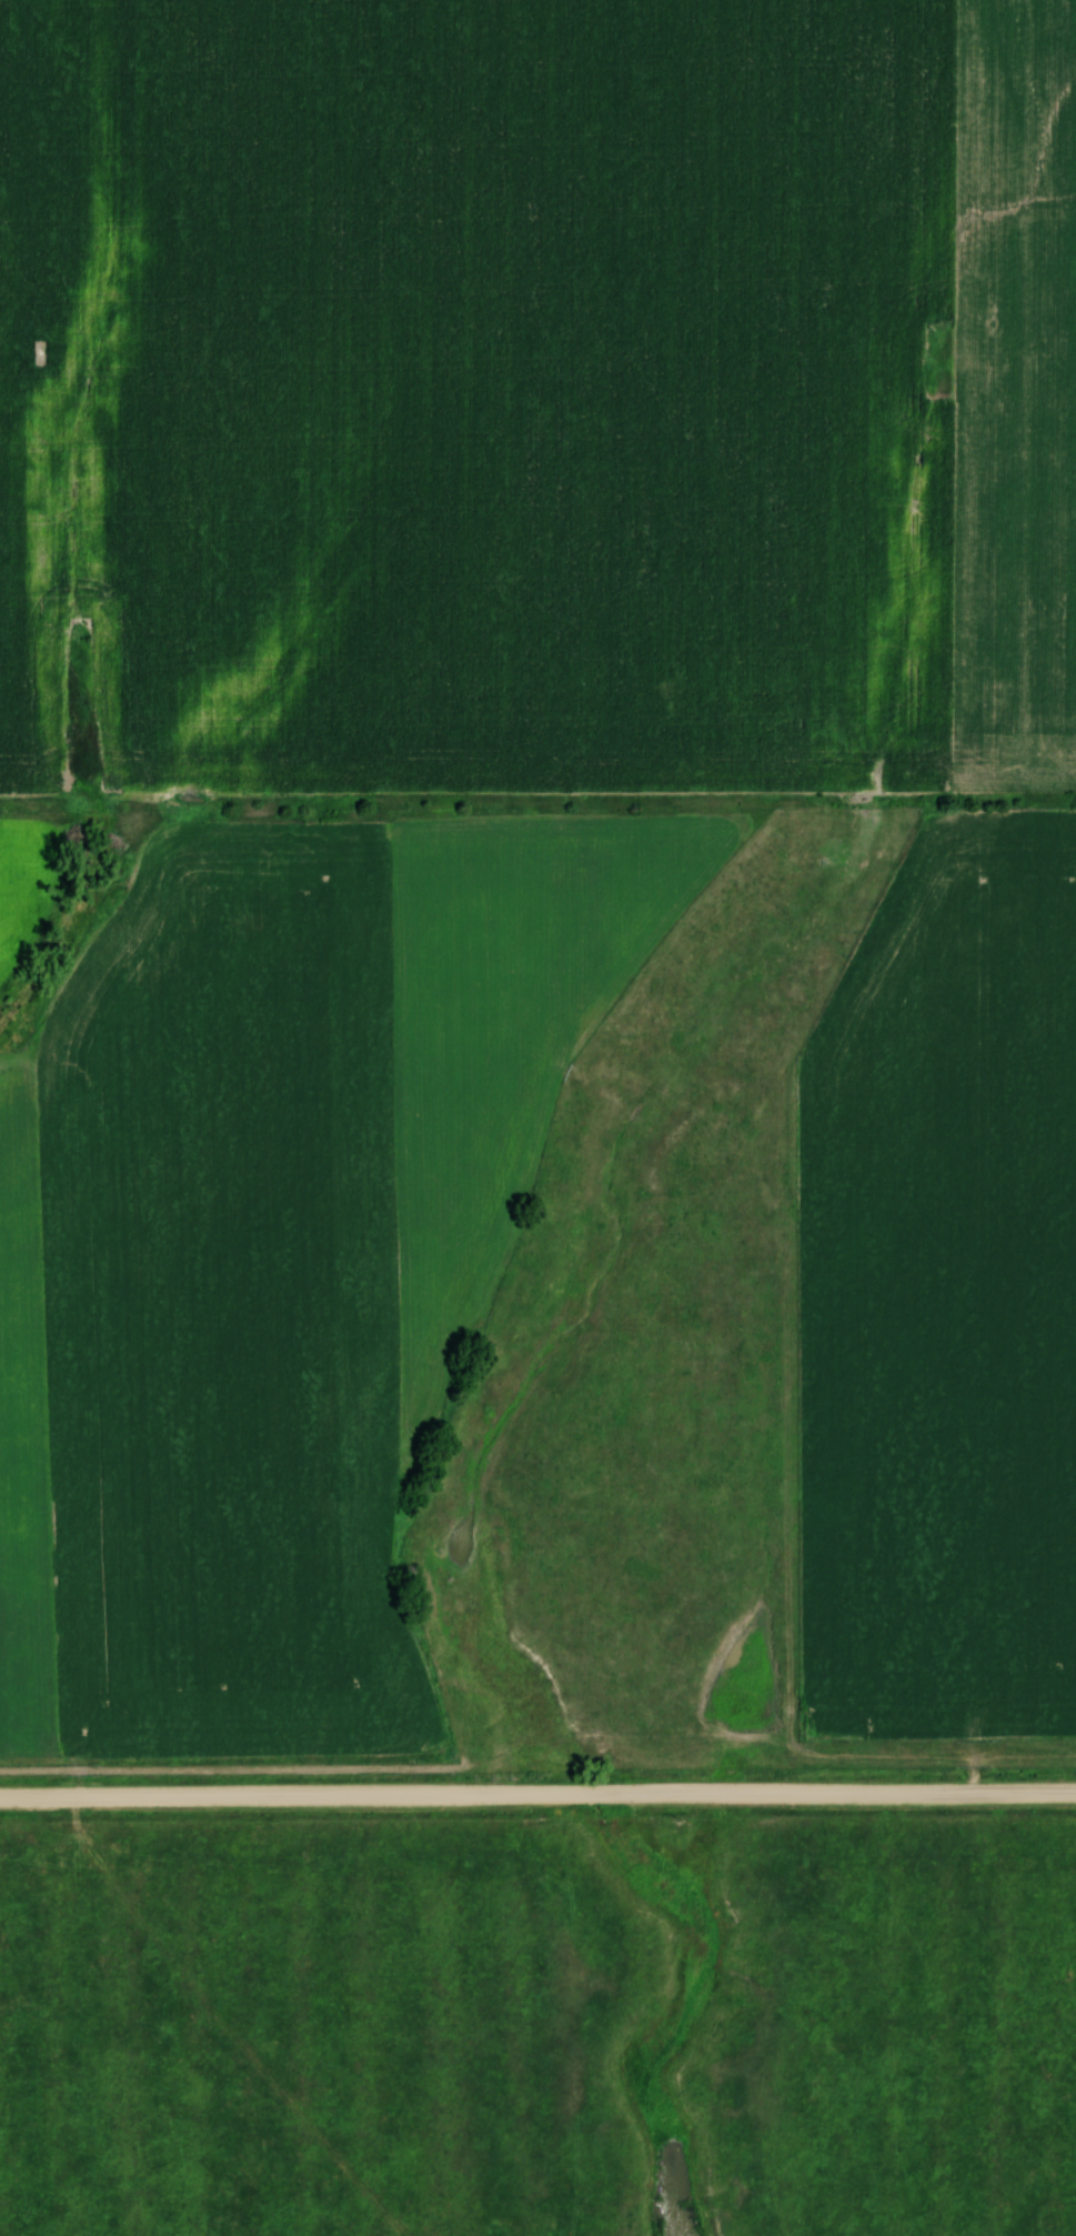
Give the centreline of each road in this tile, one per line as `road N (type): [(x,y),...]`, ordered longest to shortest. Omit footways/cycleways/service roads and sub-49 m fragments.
road 1 (residential): [(1075,1795),(0,1801)]

